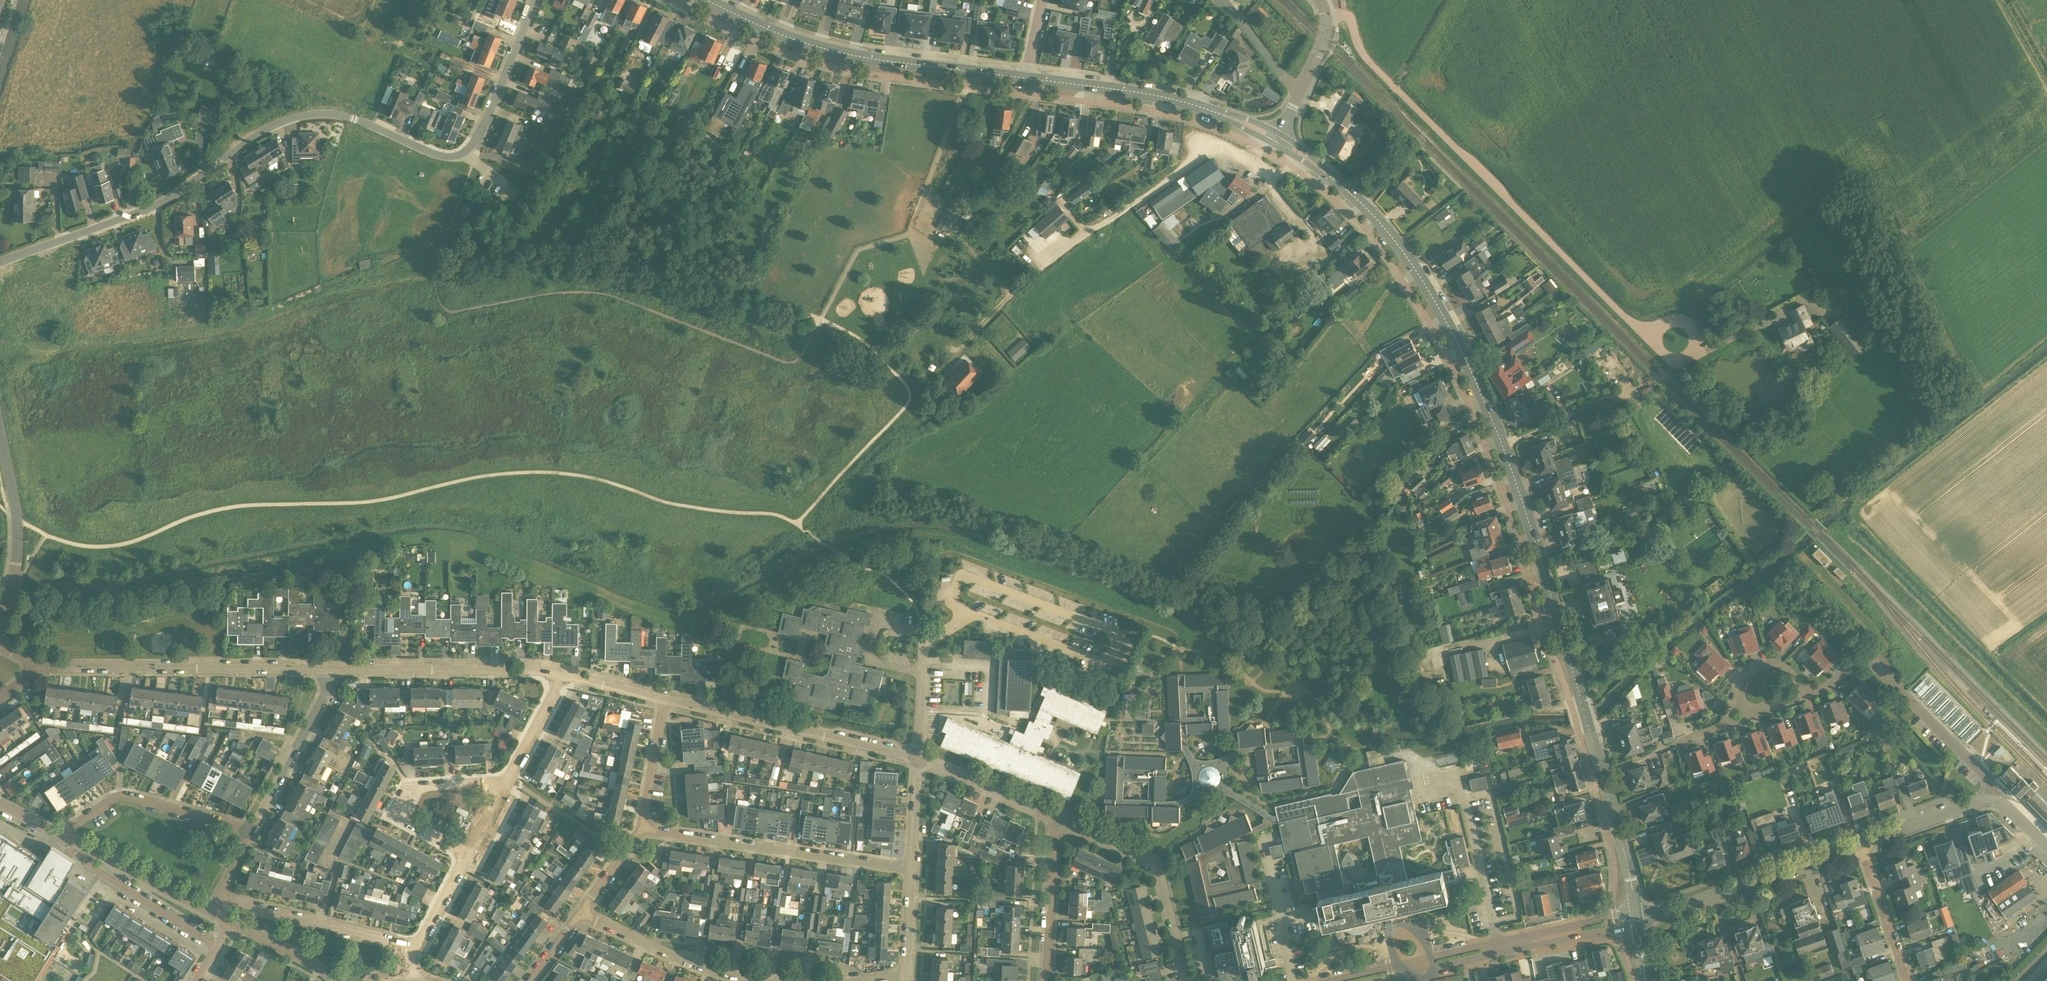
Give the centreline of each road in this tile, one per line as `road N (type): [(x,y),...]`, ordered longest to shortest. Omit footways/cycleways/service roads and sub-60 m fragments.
road 1 (secondary): [(1637,918),(1546,577),(1481,394),(1394,239),(1300,154)]
road 2 (residential): [(535,0),(466,163),(357,120),(285,126),(164,207),(0,269)]
road 3 (secondary): [(1026,78),(836,52),(706,0)]
road 4 (residential): [(330,671),(33,665)]
road 5 (residential): [(912,869),(640,831)]
road 6 (residential): [(918,757),(665,701)]
road 7 (residential): [(1810,694),(1856,663),(1871,663),(1988,778),(1991,799)]
road 8 (secondary): [(1268,134),(1174,99),(1026,78)]
road 9 (residential): [(1253,160),(1204,143),(1186,165),(1049,263)]
road 10 (residential): [(1637,918),(1860,844)]
road 11 (residential): [(560,676),(330,671)]
road 12 (residential): [(1185,980),(1152,862),(1057,819)]
road 13 (residential): [(1419,972),(1617,930),(1637,918)]
road 14 (residential): [(1637,918),(1615,915),(1417,961)]
road 15 (residential): [(470,858),(396,821),(410,791),(504,783)]
road 16 (residential): [(64,838),(122,798),(254,829)]
road 17 (residential): [(415,946),(218,897)]
road 18 (residential): [(750,980),(693,965),(583,911)]
road 19 (residential): [(0,616),(17,542),(0,441)]
road 20 (residential): [(254,829),(327,694),(330,671)]
road 21 (residential): [(210,911),(64,838)]
road 22 (residential): [(1048,980),(1057,819)]
road 23 (track): [(1503,446),(1649,385)]
road 24 (residential): [(1057,819),(918,757)]
road 25 (residential): [(1909,980),(1860,844)]
road 26 (track): [(910,397),(1009,297)]
road 27 (residential): [(1991,799),(1860,844)]
road 28 (residential): [(923,642),(922,633),(879,627),(874,659),(924,671)]
road 29 (residential): [(640,831),(665,701)]
road 30 (residential): [(1810,694),(1778,664),(1749,671),(1725,724)]
road 31 (track): [(1818,568),(1878,635),(1878,670)]
road 32 (unclassified): [(1299,97),(1226,0)]
road 33 (residential): [(337,980),(231,921)]
road 34 (residential): [(504,783),(560,676)]

